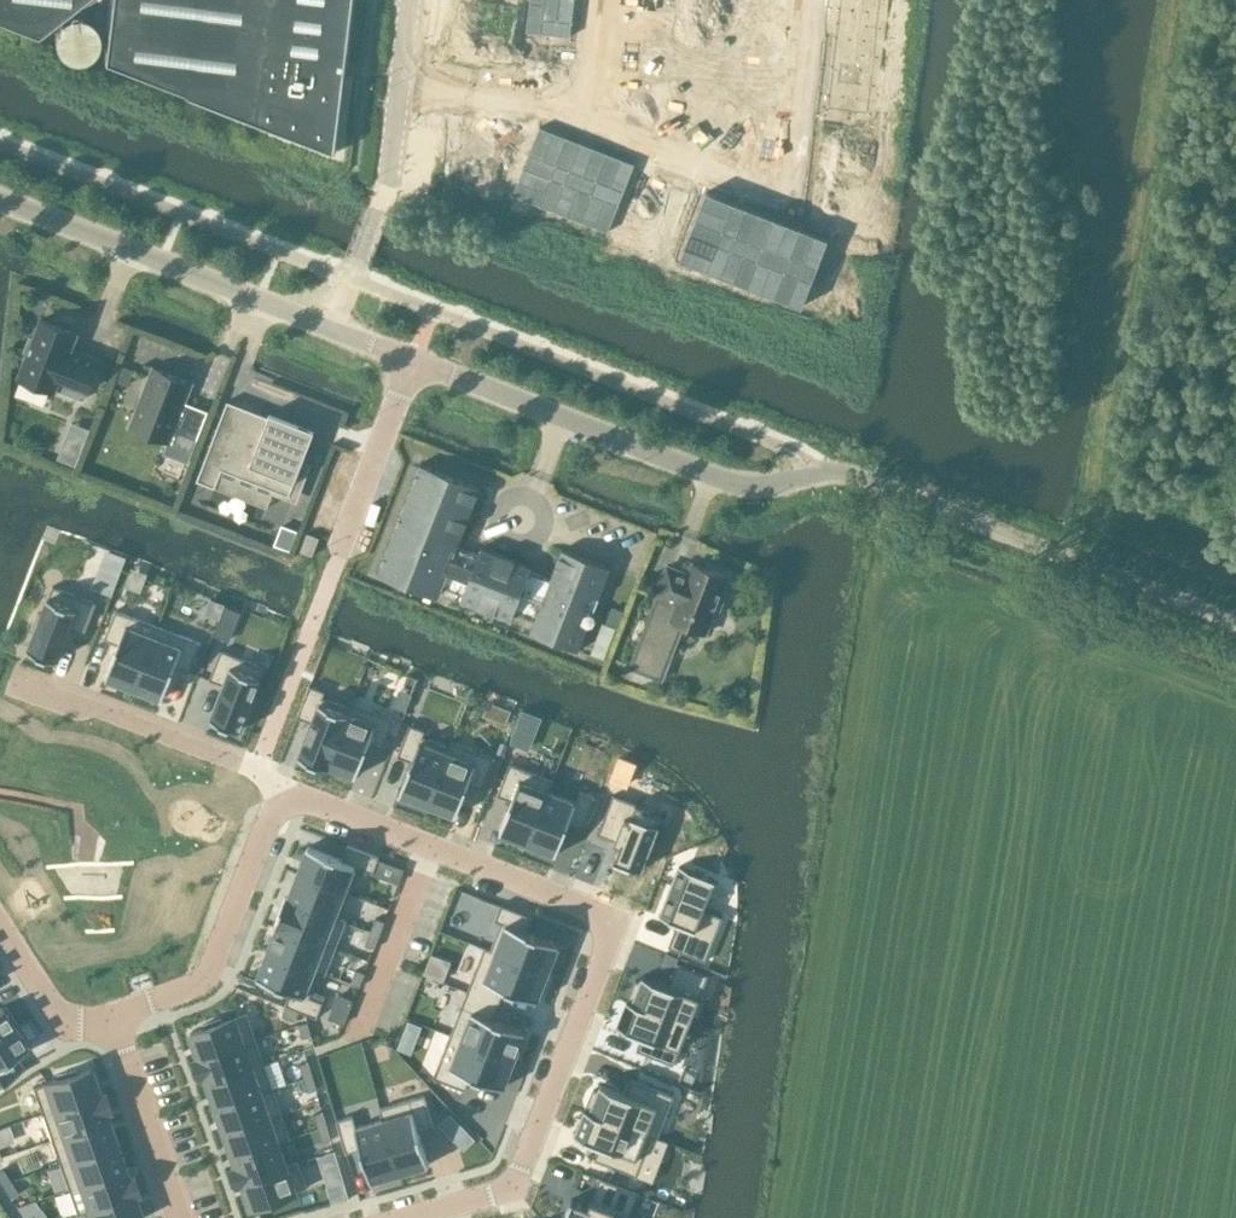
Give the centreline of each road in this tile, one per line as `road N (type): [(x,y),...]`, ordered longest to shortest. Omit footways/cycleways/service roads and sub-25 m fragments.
road 1 (unclassified): [(414,360),(733,482),(763,486),(833,469),(873,480),(1235,622)]
road 2 (residential): [(398,1217),(509,1183),(615,919),(280,791)]
road 3 (unclassified): [(0,199),(414,360)]
road 4 (residential): [(111,1018),(203,979),(280,791)]
road 5 (residential): [(280,791),(255,771),(9,681)]
road 6 (unclassified): [(414,360),(337,557)]
road 7 (unclassified): [(378,208),(390,176),(411,0)]
road 8 (residential): [(181,1217),(111,1018)]
road 9 (residential): [(0,924),(67,1020),(111,1018)]

